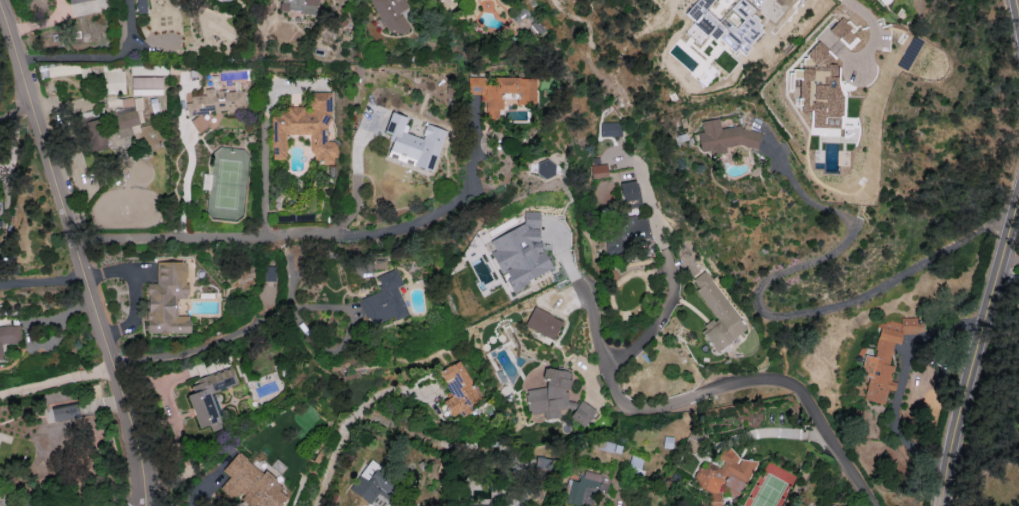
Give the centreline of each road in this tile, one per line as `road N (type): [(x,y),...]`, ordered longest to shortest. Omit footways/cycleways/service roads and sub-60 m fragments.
road 1 (residential): [(1016,211),(868,297),(775,317),(760,297),(766,280),(827,257),(855,225),(799,192),(768,140)]
road 2 (residential): [(0,0),(139,447),(142,505)]
road 3 (tertiary): [(940,505),(1018,200)]

